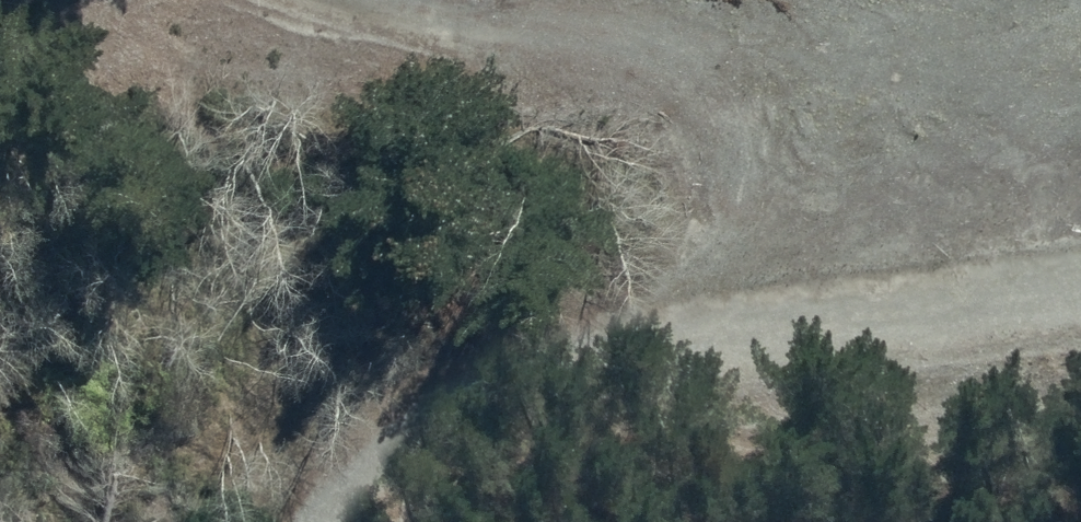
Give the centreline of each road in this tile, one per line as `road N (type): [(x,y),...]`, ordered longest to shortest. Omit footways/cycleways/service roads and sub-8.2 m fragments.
road 1 (track): [(1080,91),(1025,97),(249,0)]
road 2 (unclassified): [(1080,307),(546,378),(446,424),(326,521)]

